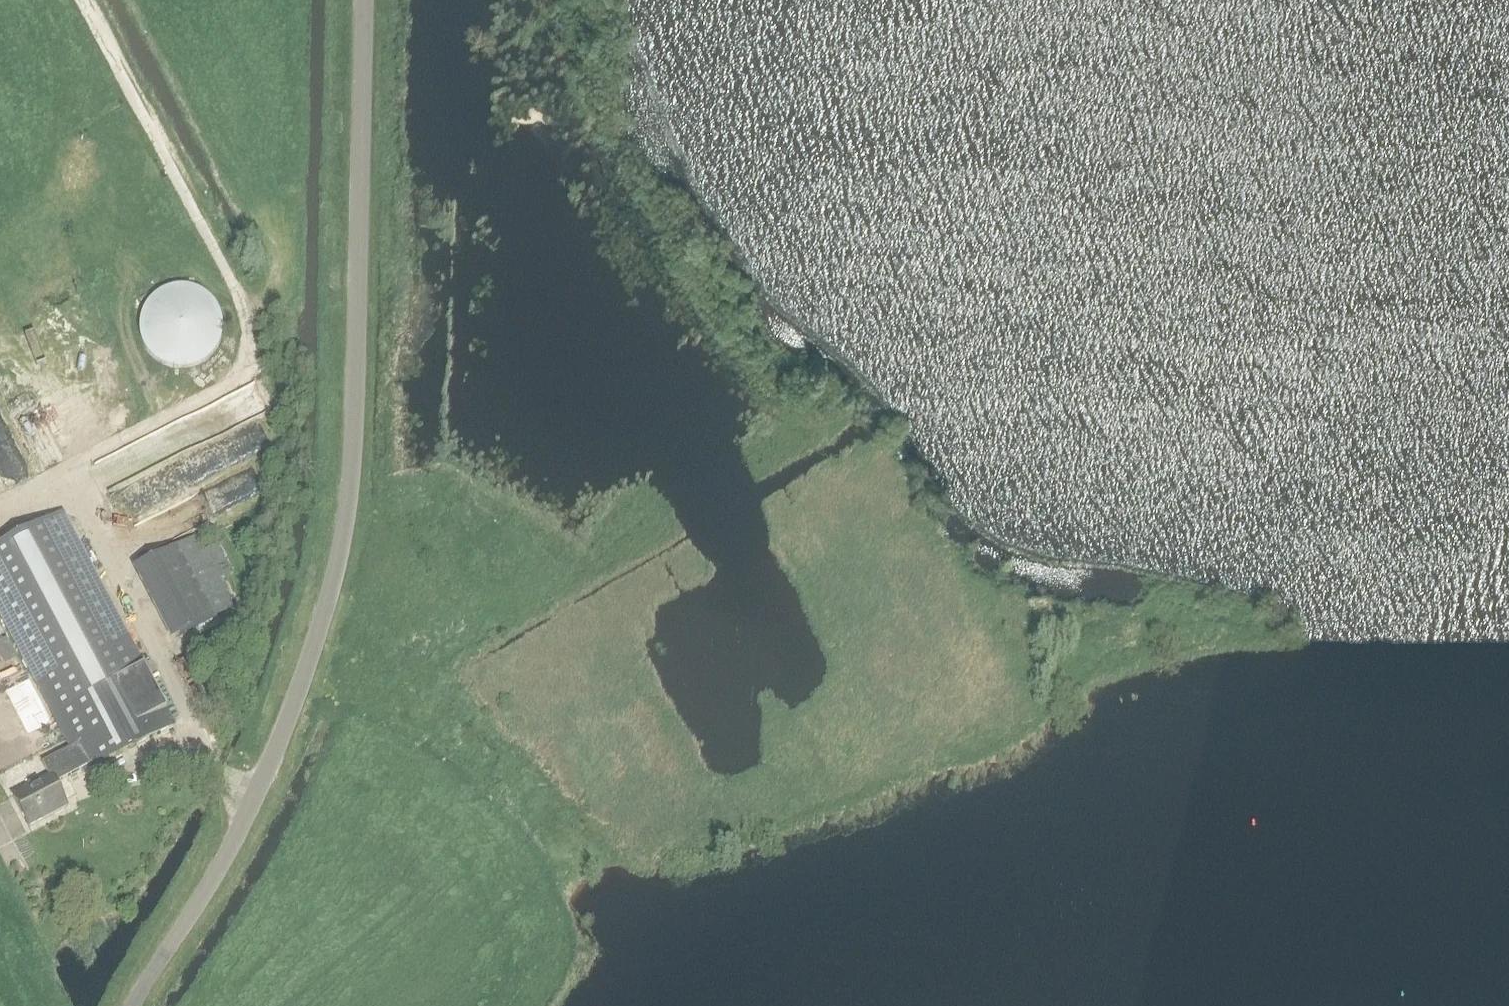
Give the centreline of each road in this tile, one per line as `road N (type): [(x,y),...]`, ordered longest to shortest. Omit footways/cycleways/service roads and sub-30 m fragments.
road 1 (unclassified): [(136,1005),(241,829),(290,704),(340,540),(349,472),(361,0)]

